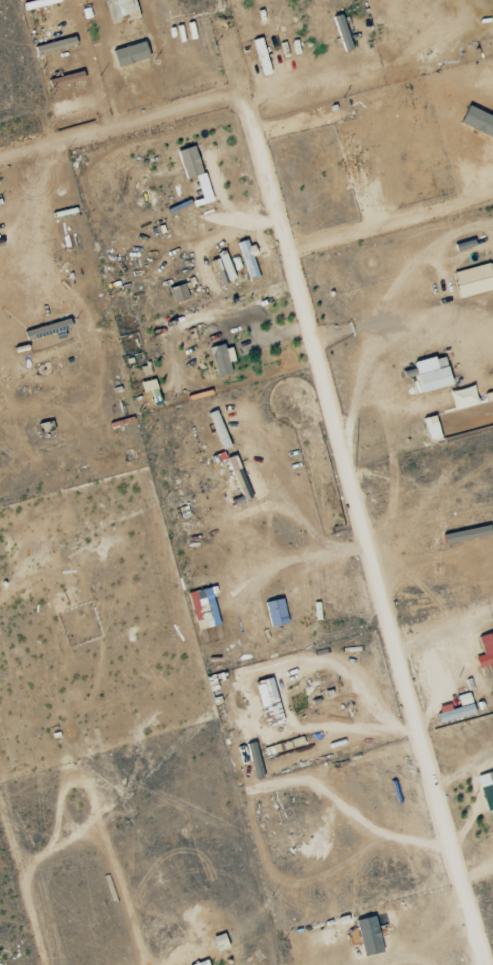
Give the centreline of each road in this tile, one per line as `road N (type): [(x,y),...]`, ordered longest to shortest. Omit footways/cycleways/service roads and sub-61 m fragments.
road 1 (track): [(0,708),(279,840),(452,964)]
road 2 (track): [(40,964),(0,828)]

